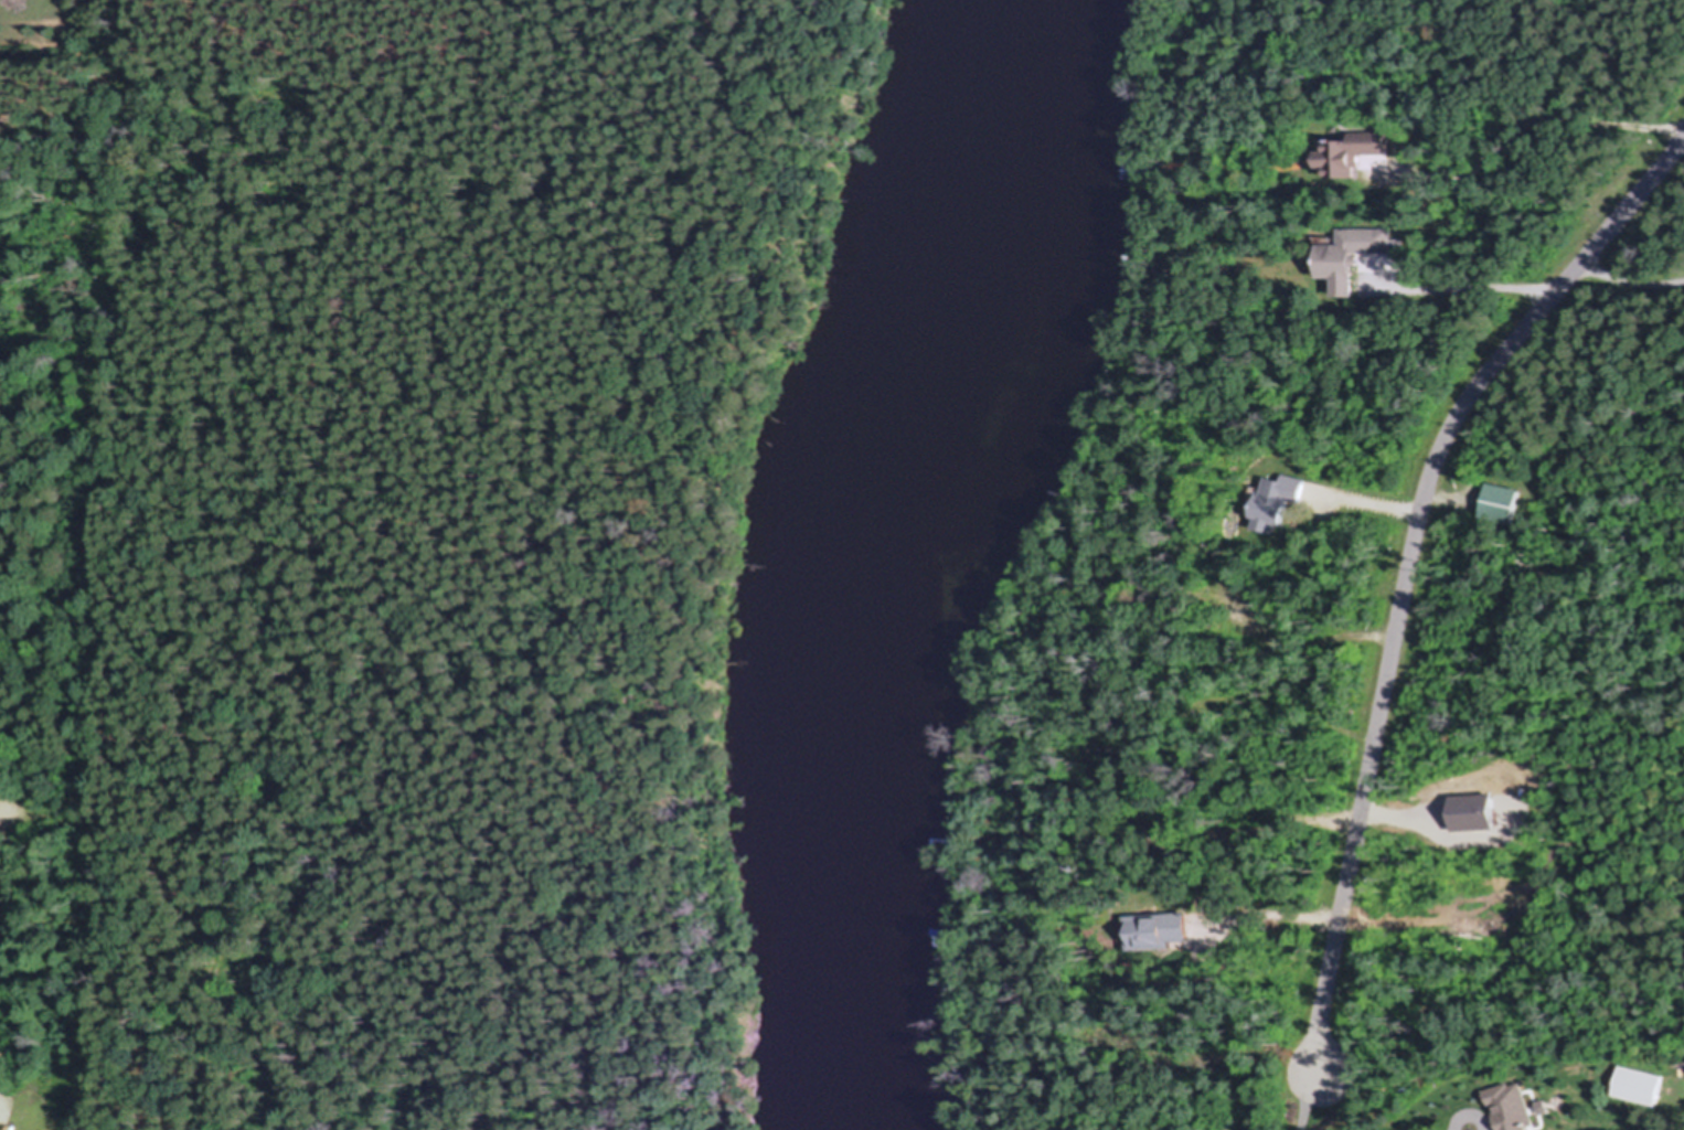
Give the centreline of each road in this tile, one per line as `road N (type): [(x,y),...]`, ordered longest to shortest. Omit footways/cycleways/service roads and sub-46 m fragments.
road 1 (residential): [(1683,132),(1471,387),(1437,455),(1320,1035),(1321,1073)]

